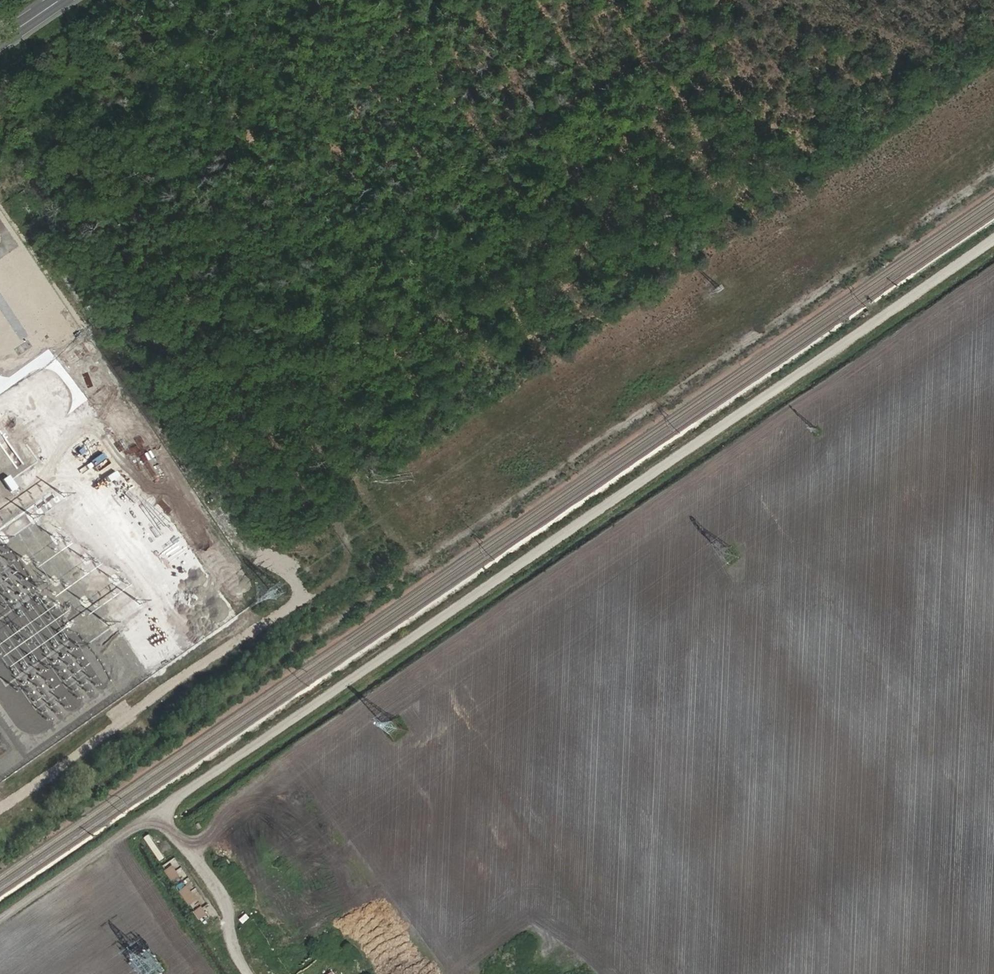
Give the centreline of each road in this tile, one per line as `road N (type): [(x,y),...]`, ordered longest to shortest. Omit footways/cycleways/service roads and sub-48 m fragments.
road 1 (track): [(0,922),(993,244)]

